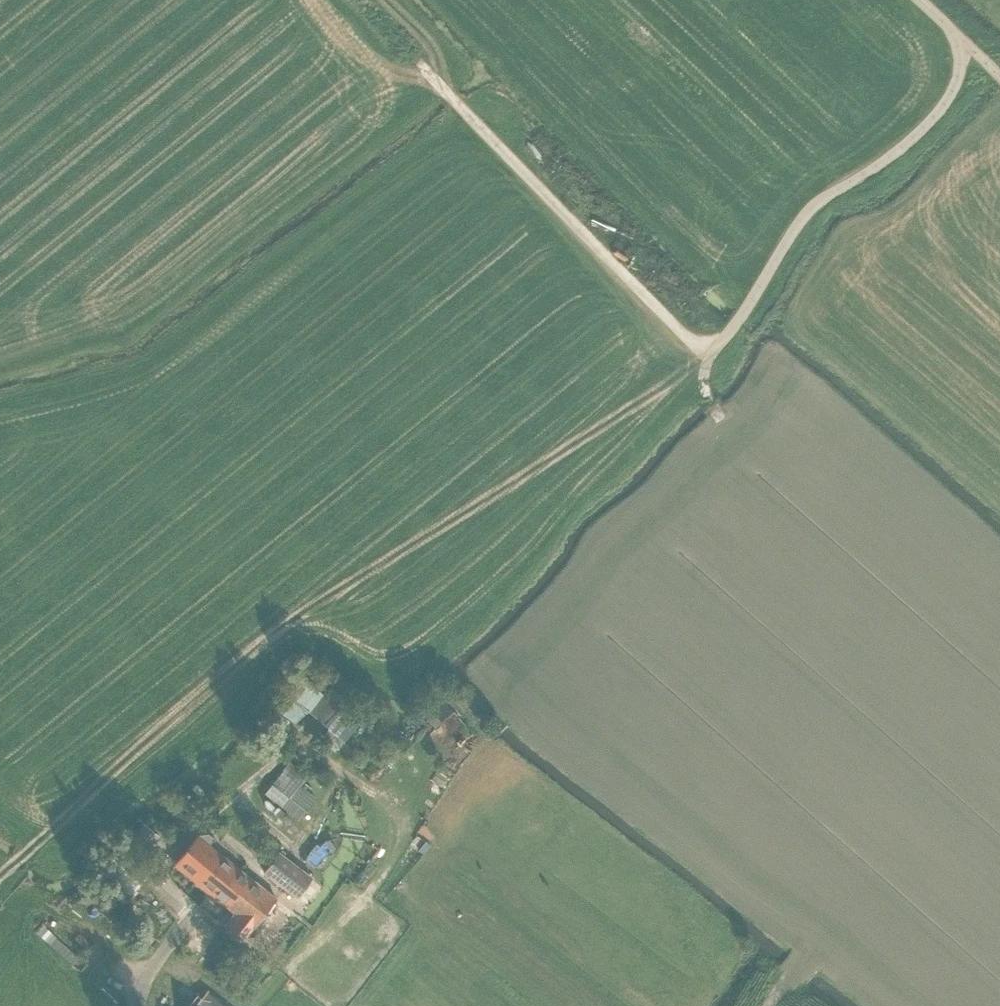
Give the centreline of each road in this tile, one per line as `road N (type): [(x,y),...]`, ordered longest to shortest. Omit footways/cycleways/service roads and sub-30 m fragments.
road 1 (track): [(721,418),(706,395),(708,363),(809,208),(898,152),(946,105),(963,53),(954,30),(920,0)]

